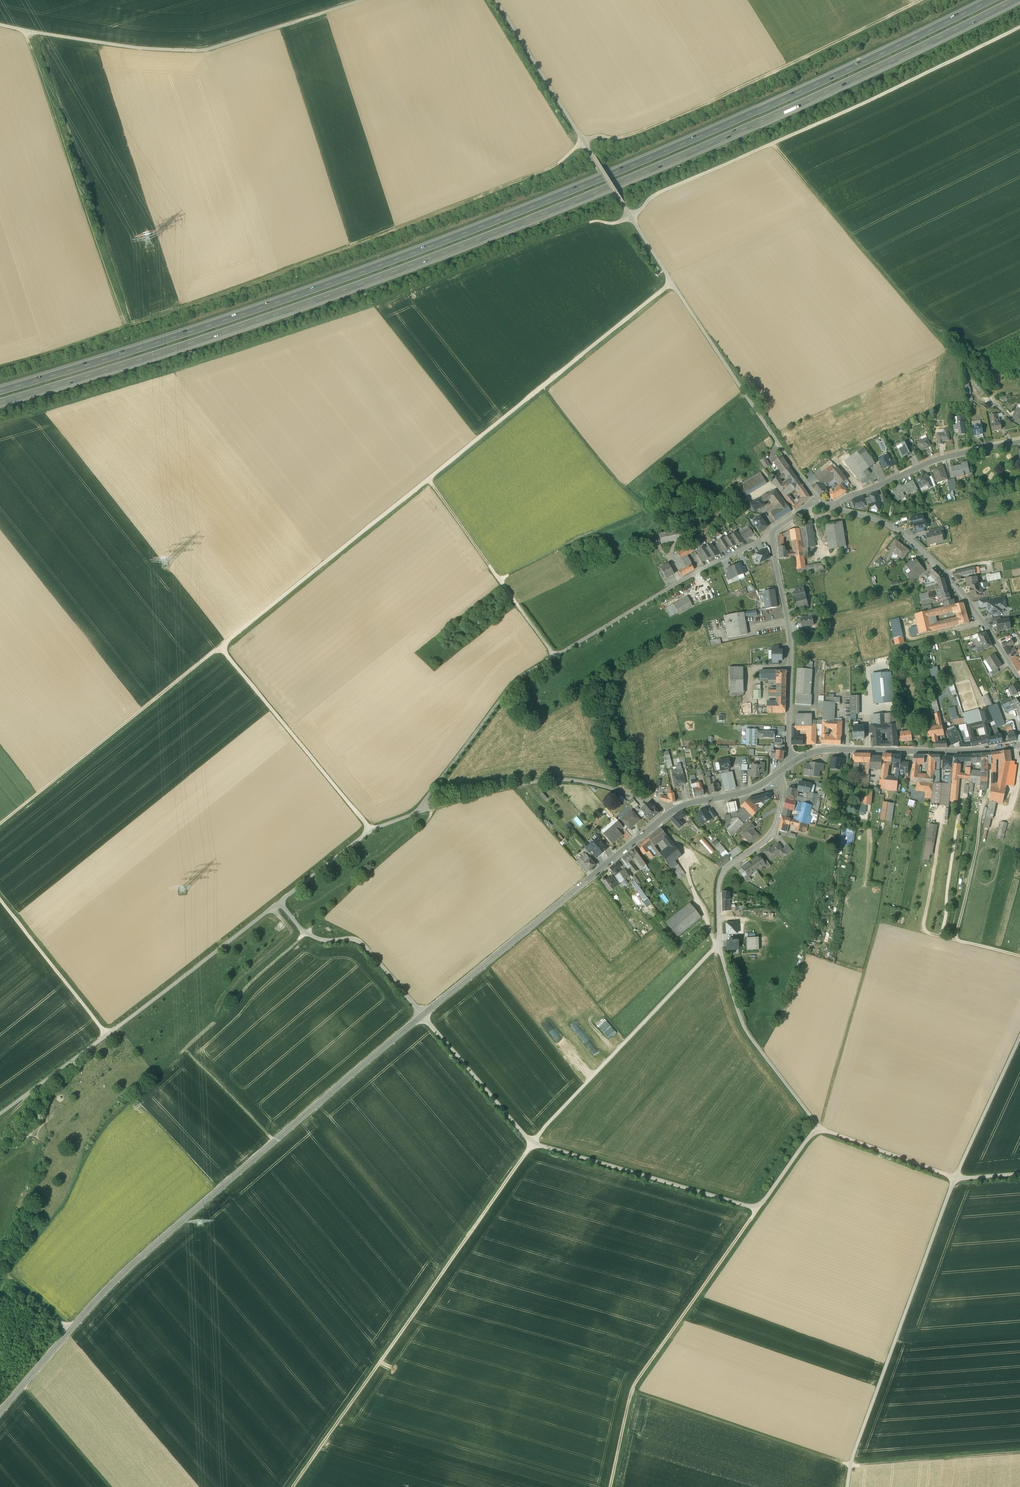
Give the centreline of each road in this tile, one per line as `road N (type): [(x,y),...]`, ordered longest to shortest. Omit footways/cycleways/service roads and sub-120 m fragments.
road 1 (motorway): [(0,402),(363,282),(600,190),(1010,0)]
road 2 (motorway): [(985,0),(635,163),(442,240),(0,391)]
road 3 (tertiary): [(672,811),(127,1269),(0,1413)]
road 4 (track): [(671,282),(0,823)]
road 5 (track): [(817,1128),(757,1209),(534,1144),(294,1486)]
road 6 (track): [(0,428),(322,328),(592,221),(631,218)]
road 7 (track): [(720,949),(534,1144),(361,942),(313,937),(279,902)]
road 8 (track): [(0,366),(358,245),(539,174),(584,141)]
road 9 (track): [(0,1115),(371,830),(516,786)]
road 10 (track): [(305,932),(101,1127),(66,1200),(5,1274)]
road 11 (track): [(1019,27),(659,192),(631,218)]
road 12 (track): [(364,0),(204,50),(143,49),(0,25)]
road 13 (track): [(919,0),(692,109),(623,137),(584,141)]
road 14 (track): [(1019,395),(990,396),(771,144)]
road 15 (track): [(720,949),(748,1034),(817,1128),(955,1178)]
road 16 (track): [(955,1178),(847,1486)]
road 17 (track): [(757,1209),(631,1390),(610,1486)]
road 18 (track): [(542,387),(642,511),(499,580)]
road 19 (track): [(122,327),(25,31)]
road 20 (track): [(642,604),(517,679),(419,811)]
road 21 (track): [(631,218),(775,439)]
road 22 (residential): [(1019,680),(914,542),(834,507)]
road 23 (track): [(496,0),(631,218)]
road 24 (track): [(220,646),(371,830)]
road 25 (track): [(631,1390),(850,1465)]
road 26 (tertiary): [(1019,745),(828,749),(793,761)]
road 27 (residential): [(793,761),(790,632),(772,536)]
road 28 (track): [(428,479),(555,657)]
road 29 (track): [(817,1128),(878,922)]
road 30 (residential): [(778,773),(784,793),(772,834),(719,879),(720,949)]
road 31 (residential): [(834,507),(936,460),(1019,442)]
road 32 (track): [(107,1036),(0,901)]
road 33 (track): [(1019,1453),(850,1465)]
road 34 (residential): [(672,811),(588,783),(516,786)]
road 35 (track): [(1019,1037),(955,1178)]
road 36 (residential): [(772,536),(642,604)]
road 37 (track): [(1019,956),(878,922)]
road 38 (track): [(110,1486),(24,1385)]
road 39 (track): [(274,1141),(182,1051)]

